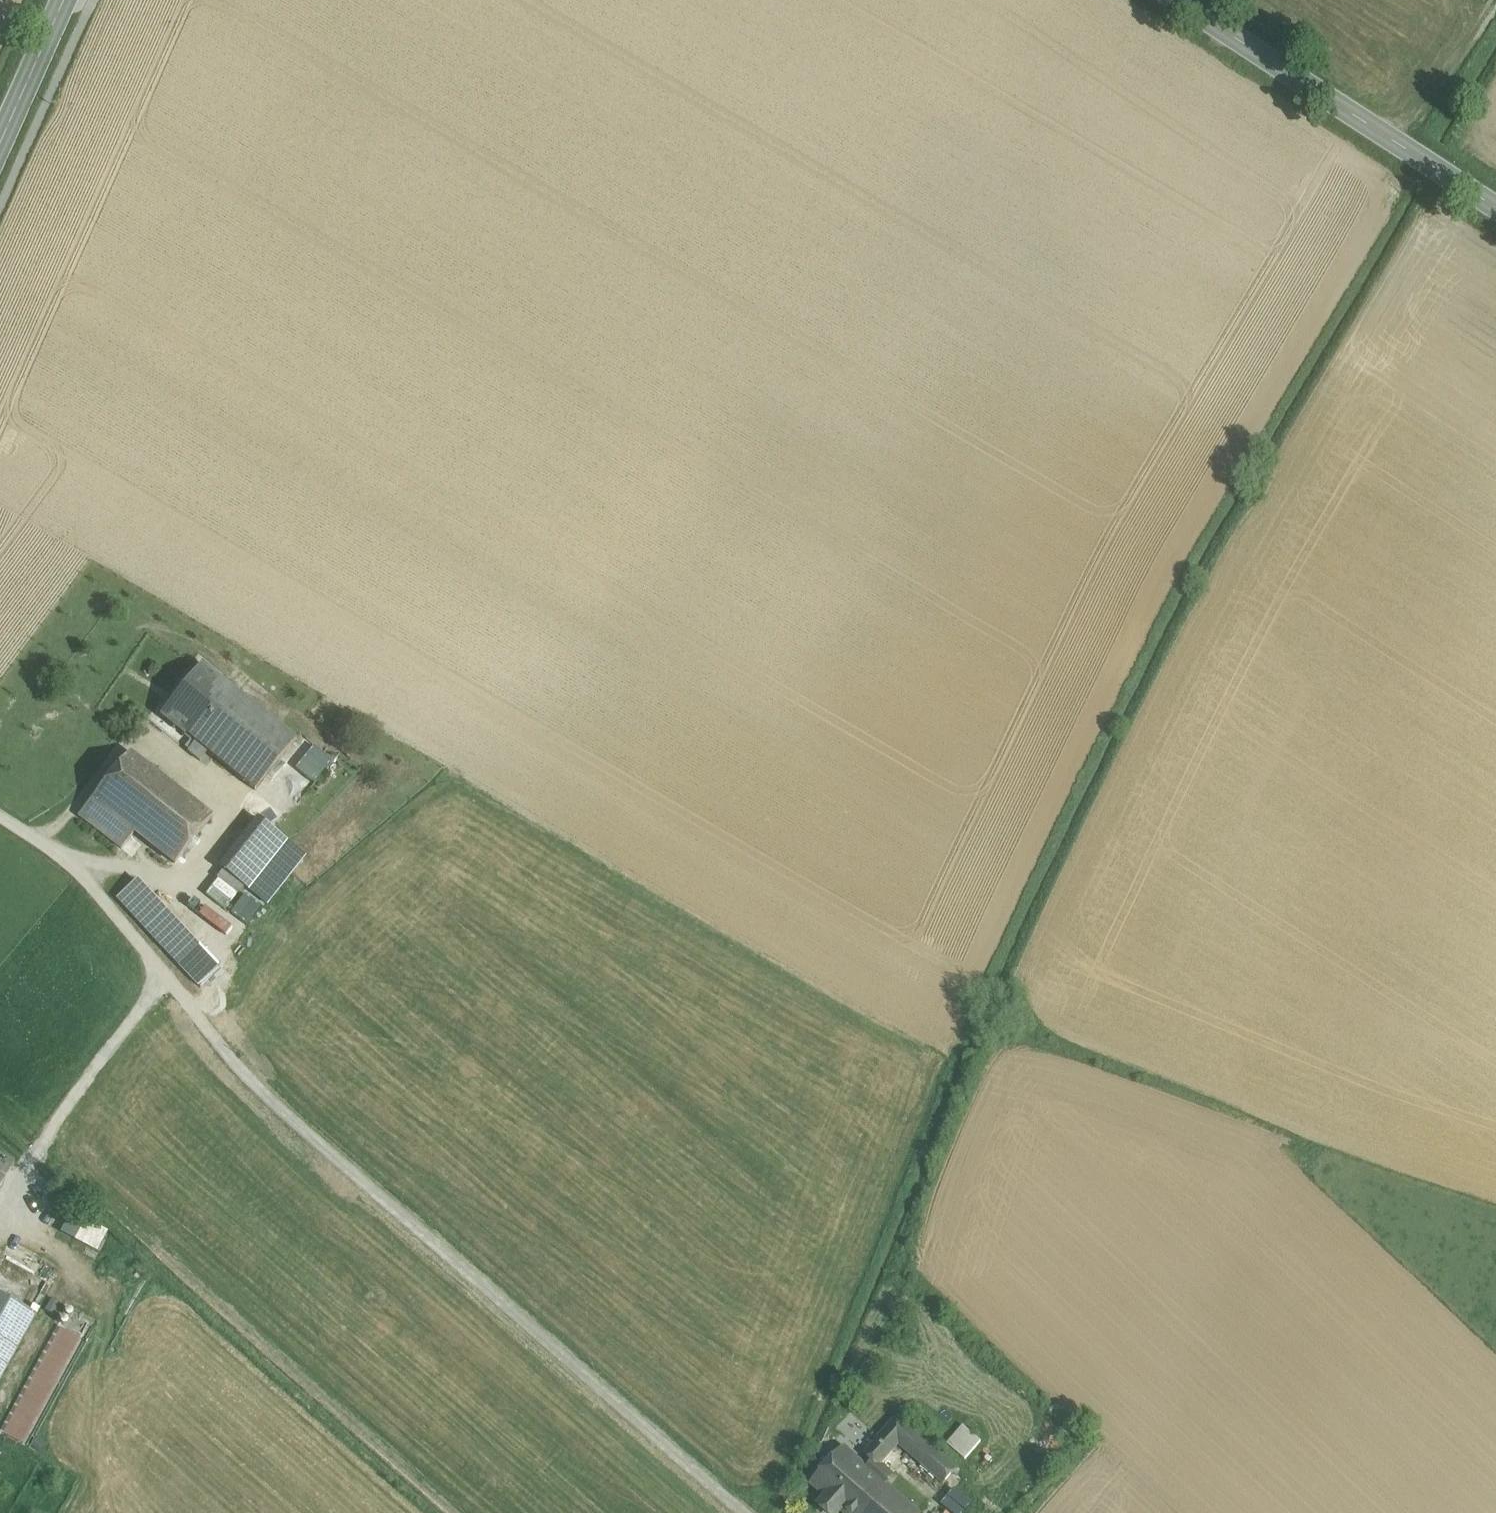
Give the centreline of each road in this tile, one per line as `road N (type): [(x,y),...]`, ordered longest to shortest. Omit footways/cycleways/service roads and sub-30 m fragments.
road 1 (track): [(73,866),(273,1105),(749,1512)]
road 2 (secondary): [(1176,0),(1495,210)]
road 3 (secondary): [(0,143),(65,0)]

